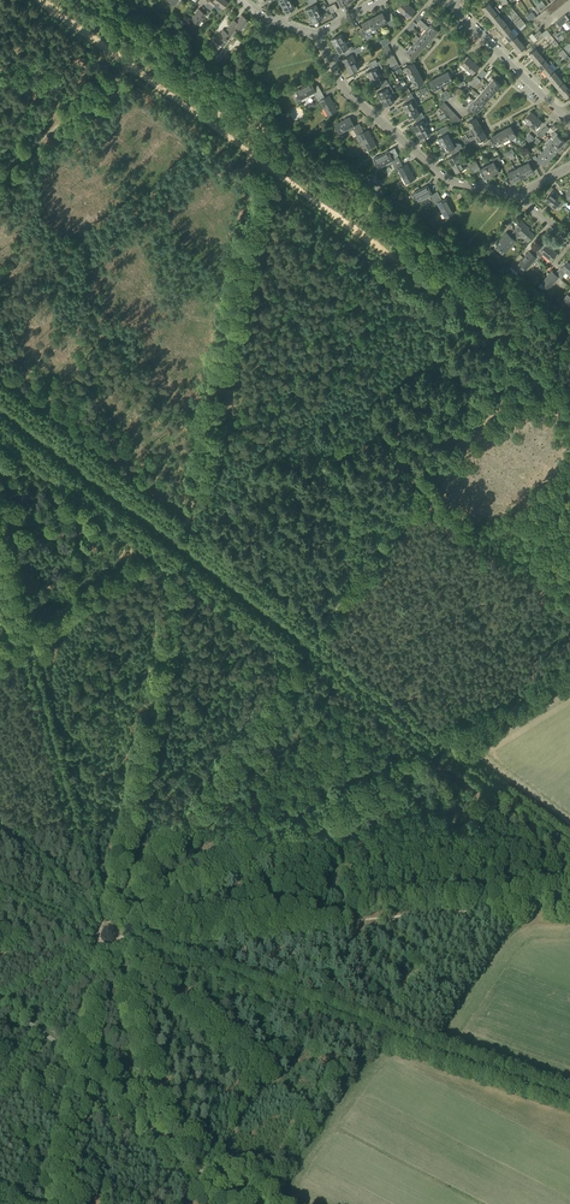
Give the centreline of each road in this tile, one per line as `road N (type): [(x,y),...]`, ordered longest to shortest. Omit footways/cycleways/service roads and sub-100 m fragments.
road 1 (track): [(259,159),(108,932)]
road 2 (track): [(111,933),(518,349)]
road 3 (track): [(569,673),(440,747),(0,408)]
road 4 (track): [(569,387),(40,0)]
road 5 (track): [(569,1100),(113,940)]
road 6 (track): [(113,938),(569,903)]
road 7 (track): [(440,747),(112,935)]
road 8 (track): [(0,1001),(251,1203)]
road 9 (track): [(105,932),(23,635)]
road 10 (residential): [(316,35),(345,90),(441,175),(521,192)]
road 11 (track): [(106,944),(54,1203)]
road 12 (track): [(0,651),(189,522)]
road 13 (track): [(109,944),(168,1143)]
road 14 (track): [(0,1093),(104,944)]
road 15 (track): [(0,172),(130,66)]
road 16 (track): [(440,747),(569,846)]
road 17 (residential): [(562,114),(450,5)]
road 18 (track): [(0,821),(103,934)]

